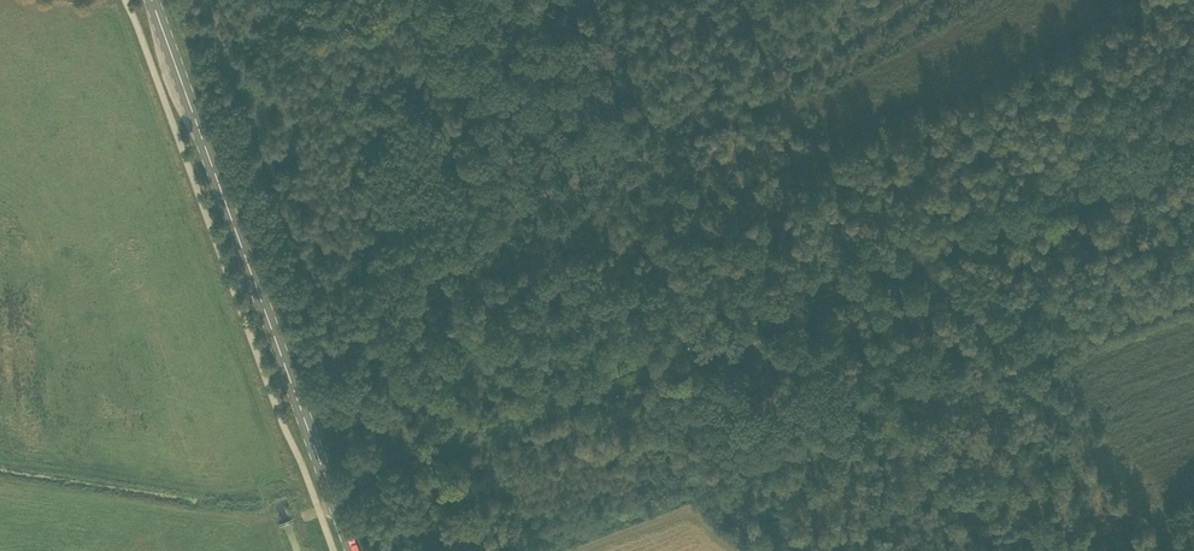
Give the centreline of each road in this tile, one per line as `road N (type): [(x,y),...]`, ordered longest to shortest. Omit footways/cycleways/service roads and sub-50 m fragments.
road 1 (track): [(1176,537),(804,120),(744,0)]
road 2 (primary): [(348,550),(155,0)]
road 3 (track): [(1193,293),(1020,360)]
road 4 (track): [(781,82),(916,0)]

